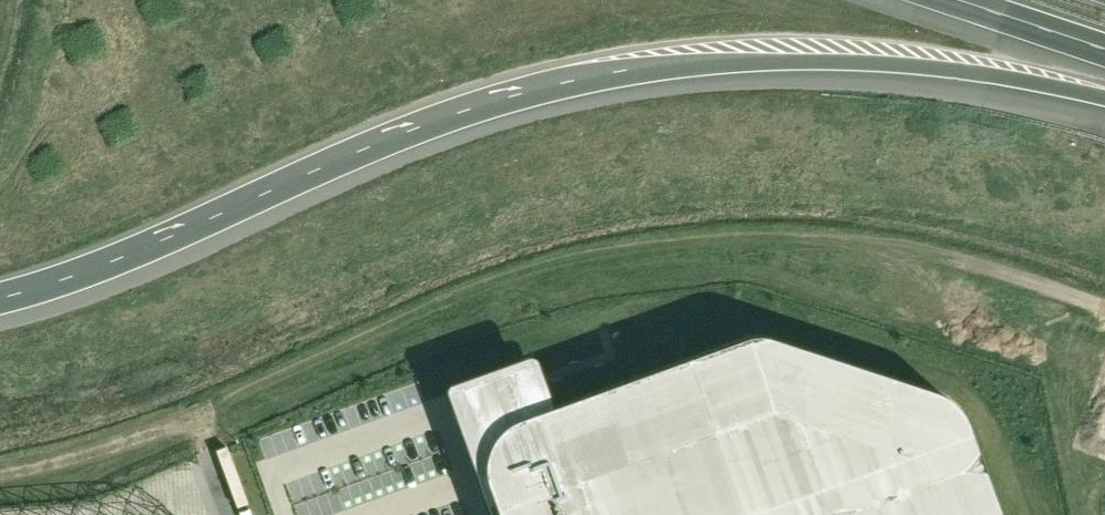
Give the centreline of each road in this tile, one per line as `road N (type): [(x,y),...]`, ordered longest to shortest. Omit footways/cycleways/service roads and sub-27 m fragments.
road 1 (motorway): [(0,297),(134,256),(447,115),(627,70),(902,65),(1104,100)]
road 2 (track): [(0,472),(136,438),(454,302),(627,252),(825,243),(956,259)]
road 3 (motorway): [(957,0),(1104,49)]

